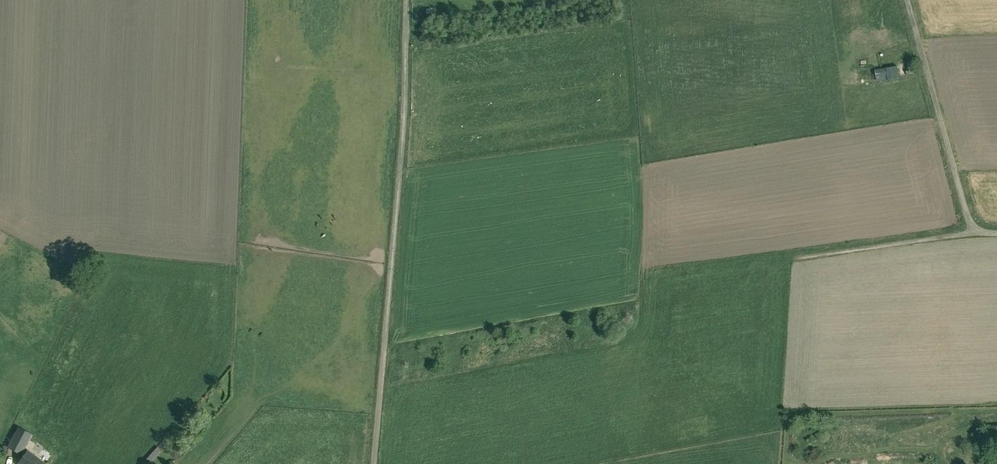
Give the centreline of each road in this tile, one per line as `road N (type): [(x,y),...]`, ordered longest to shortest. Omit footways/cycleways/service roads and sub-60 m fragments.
road 1 (unclassified): [(375,463),(410,0)]
road 2 (unclassified): [(972,232),(908,0)]
road 3 (unclassified): [(802,257),(972,232)]

